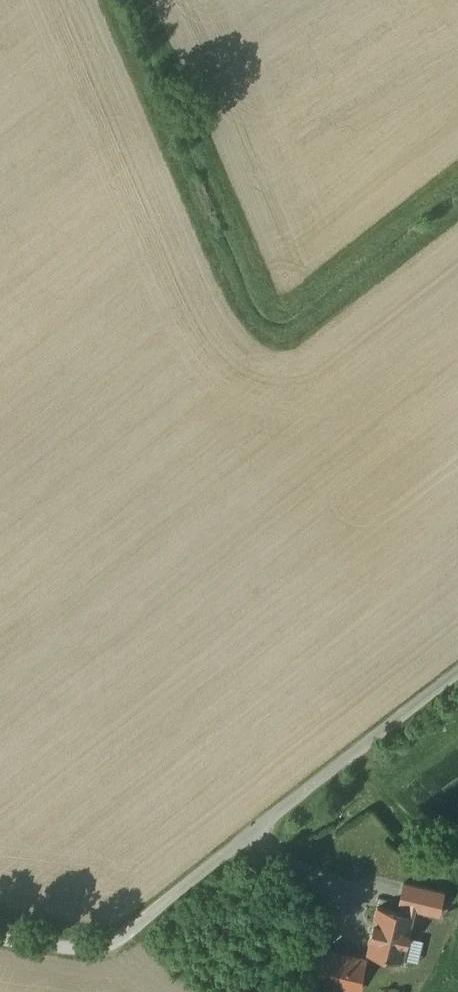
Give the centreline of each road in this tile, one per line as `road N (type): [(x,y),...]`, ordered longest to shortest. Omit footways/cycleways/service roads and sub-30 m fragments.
road 1 (unclassified): [(0,933),(82,943),(126,932),(457,677)]

